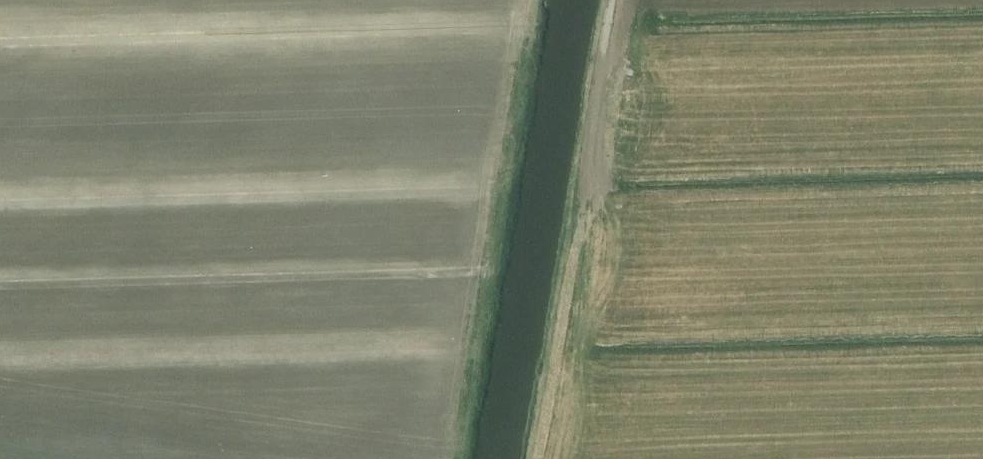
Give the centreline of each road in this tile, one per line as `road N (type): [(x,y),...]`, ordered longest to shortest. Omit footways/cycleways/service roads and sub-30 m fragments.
road 1 (track): [(579,251),(617,0)]

